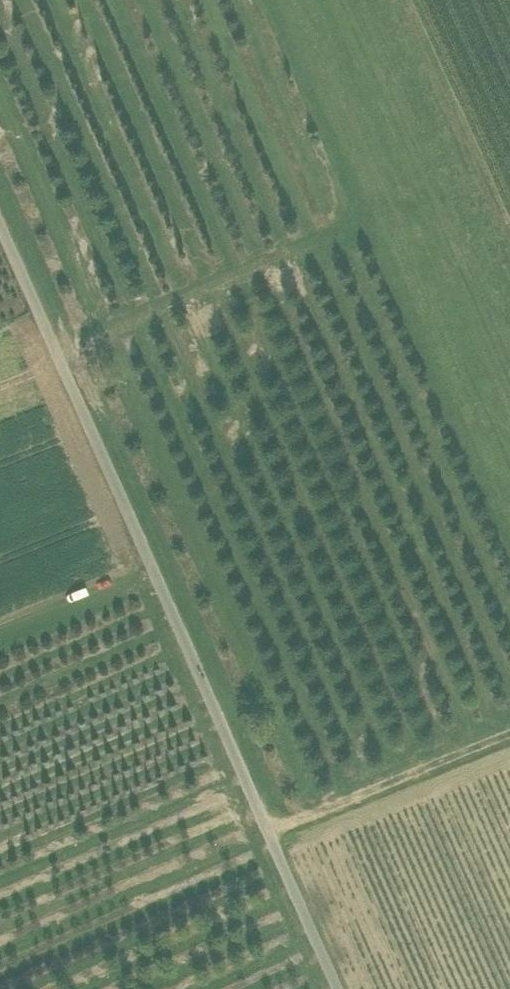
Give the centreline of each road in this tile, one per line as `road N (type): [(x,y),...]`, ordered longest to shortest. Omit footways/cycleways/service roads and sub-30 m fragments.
road 1 (track): [(336,988),(0,226)]
road 2 (track): [(267,834),(509,736)]

